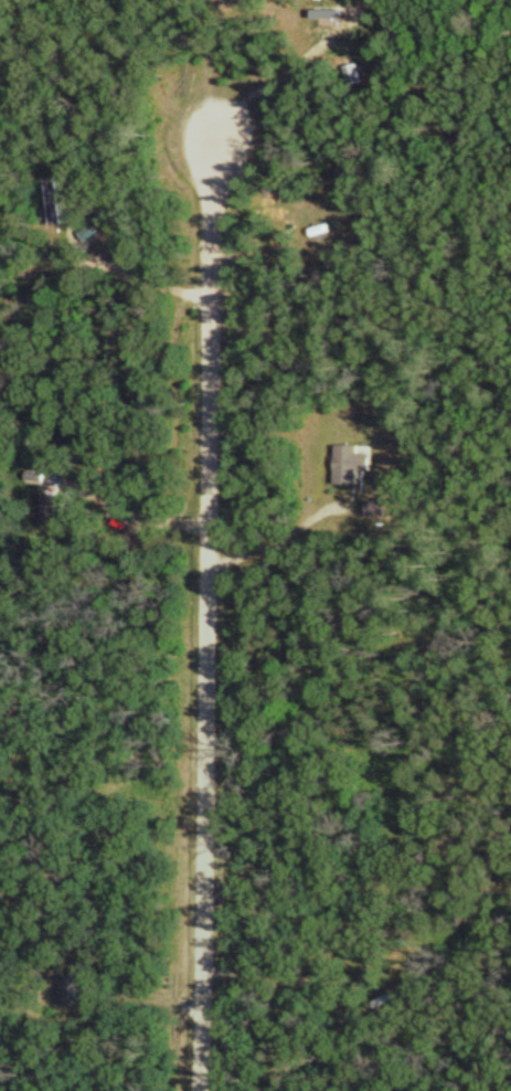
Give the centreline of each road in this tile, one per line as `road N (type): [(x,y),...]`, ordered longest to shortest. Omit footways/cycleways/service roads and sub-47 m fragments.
road 1 (residential): [(203,1090),(220,138)]

